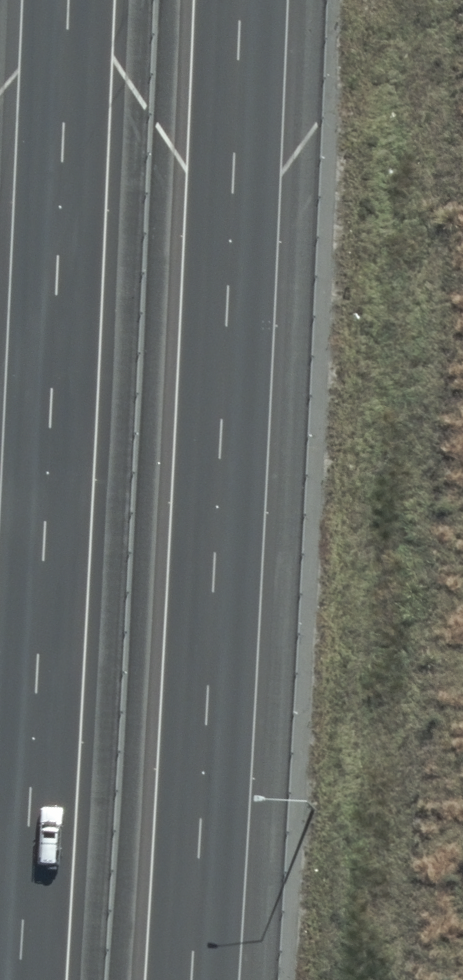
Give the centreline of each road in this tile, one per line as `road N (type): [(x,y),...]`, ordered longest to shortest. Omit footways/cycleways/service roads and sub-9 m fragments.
road 1 (motorway): [(17,979),(69,0)]
road 2 (motorway): [(240,0),(195,979)]

